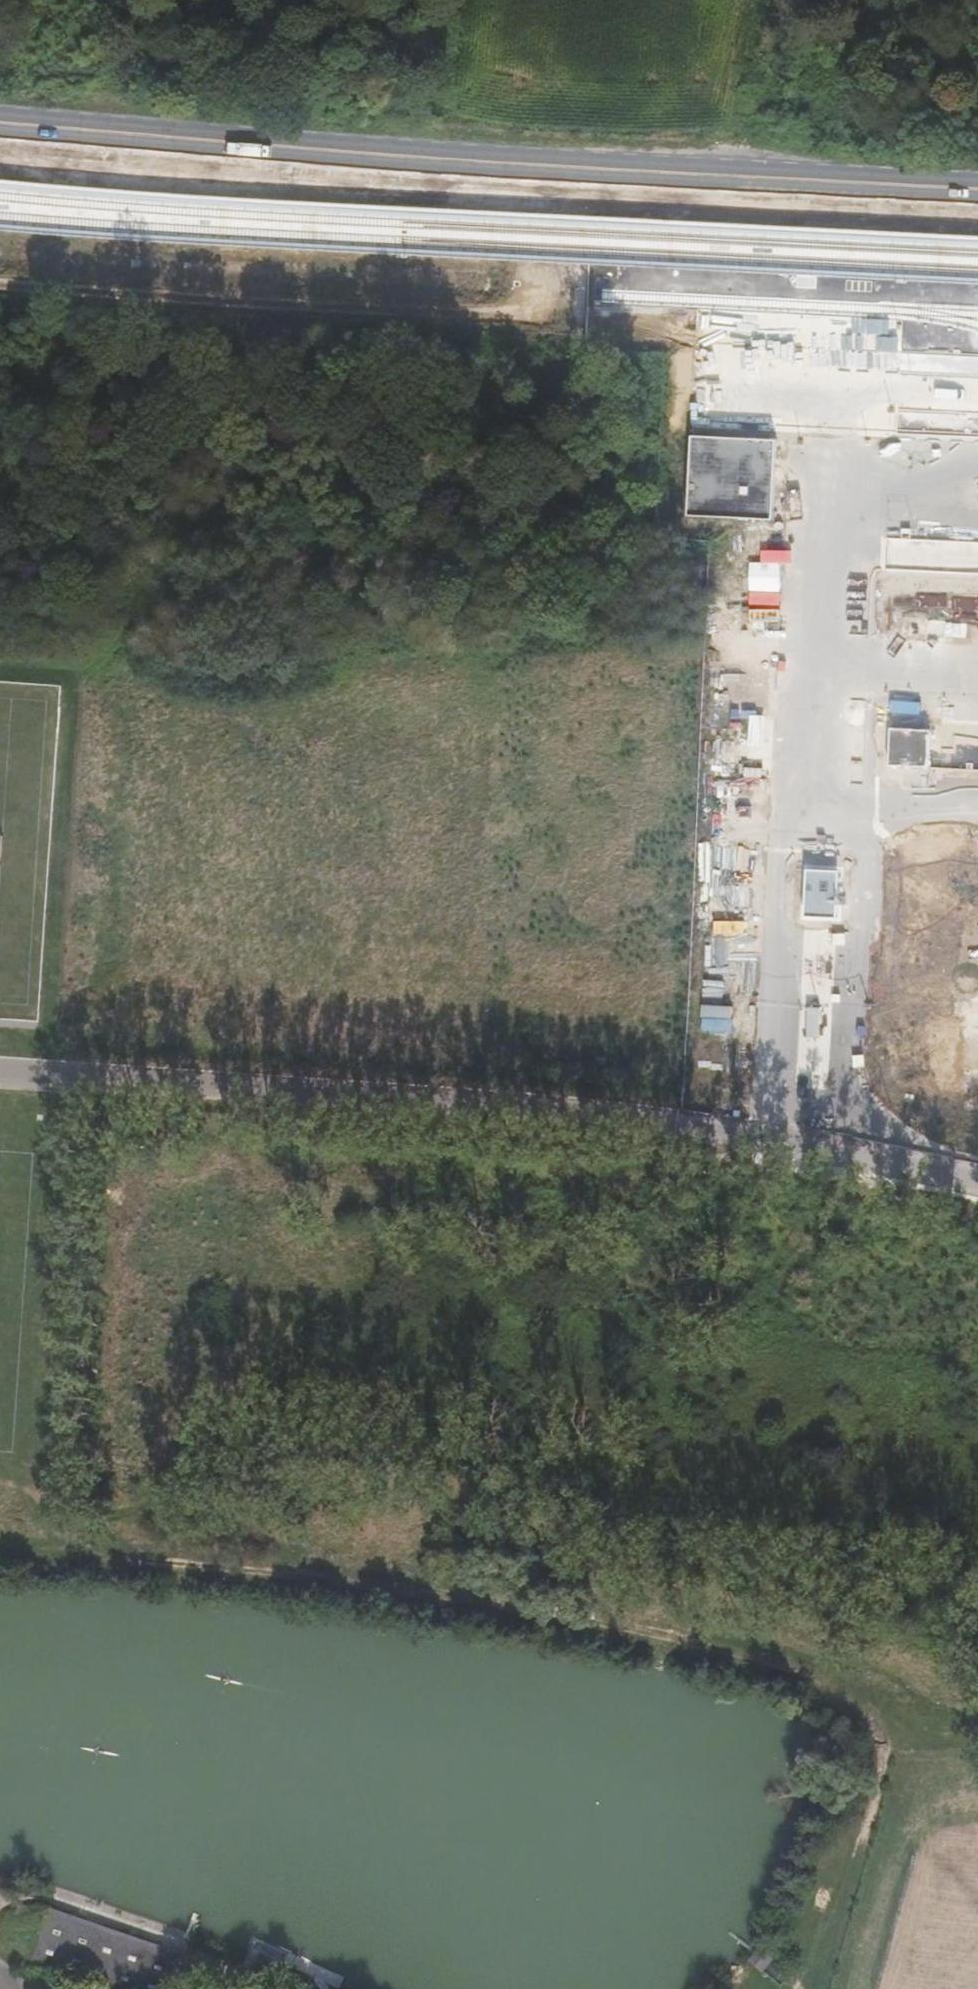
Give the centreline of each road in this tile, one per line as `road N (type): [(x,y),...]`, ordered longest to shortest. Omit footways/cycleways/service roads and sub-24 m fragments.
road 1 (primary): [(0,126),(422,161),(977,191)]
road 2 (track): [(874,1708),(809,1661),(538,1600),(0,1536)]

